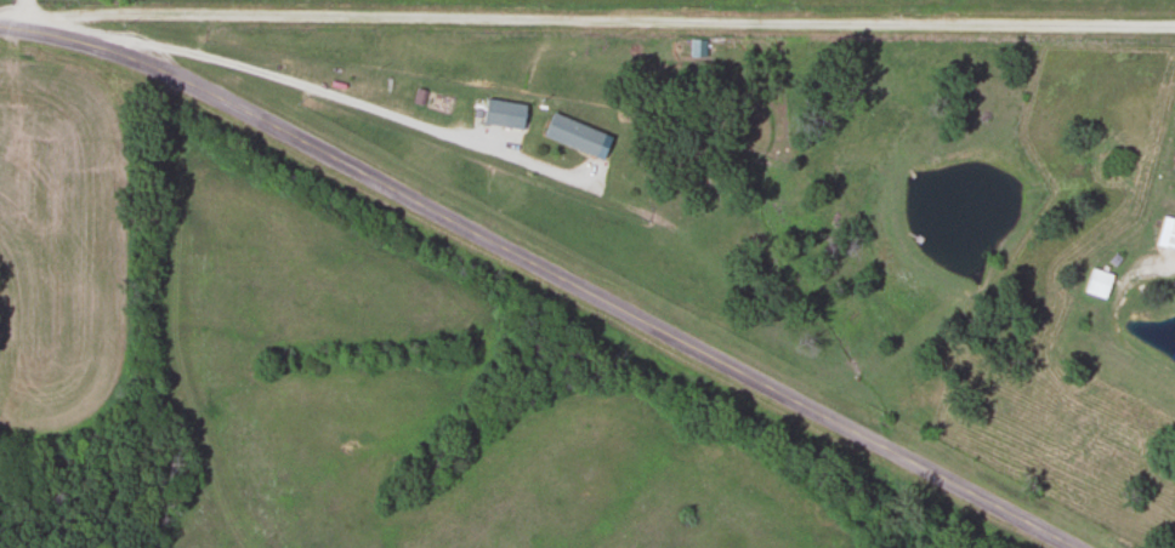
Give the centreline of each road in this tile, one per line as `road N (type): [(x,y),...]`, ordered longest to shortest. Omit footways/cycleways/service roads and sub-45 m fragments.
road 1 (residential): [(1083,547),(170,73),(95,46),(0,27)]
road 2 (residential): [(53,36),(123,18),(1174,28)]

